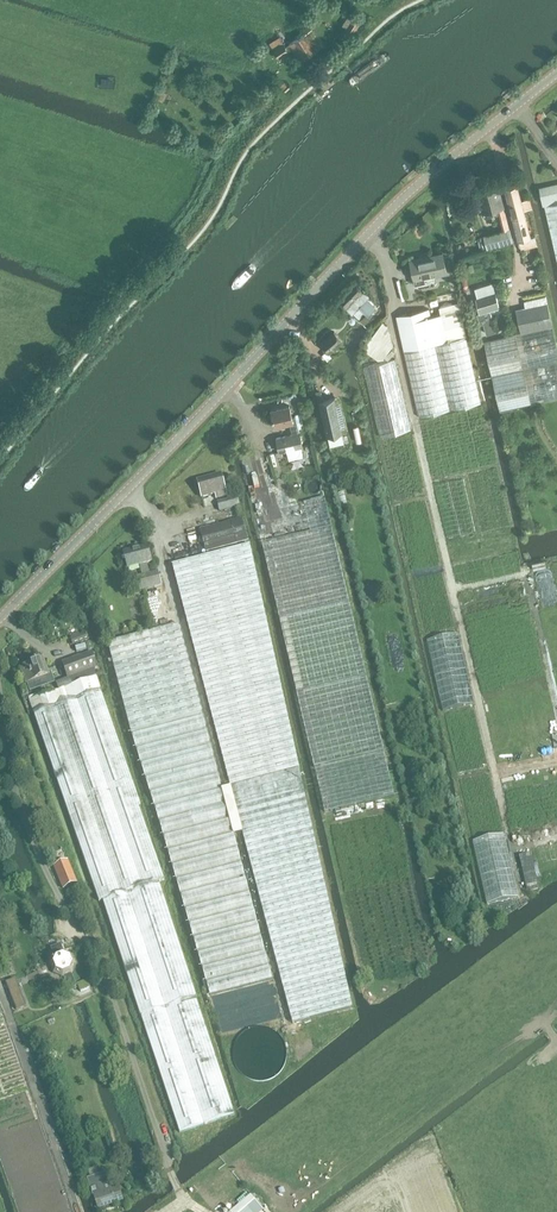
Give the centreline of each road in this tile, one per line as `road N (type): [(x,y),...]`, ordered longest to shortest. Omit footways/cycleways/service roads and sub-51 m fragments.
road 1 (tertiary): [(0,618),(369,232),(556,74)]
road 2 (residential): [(0,694),(17,788),(56,894),(112,998),(178,1189)]
road 3 (track): [(414,412),(515,853)]

